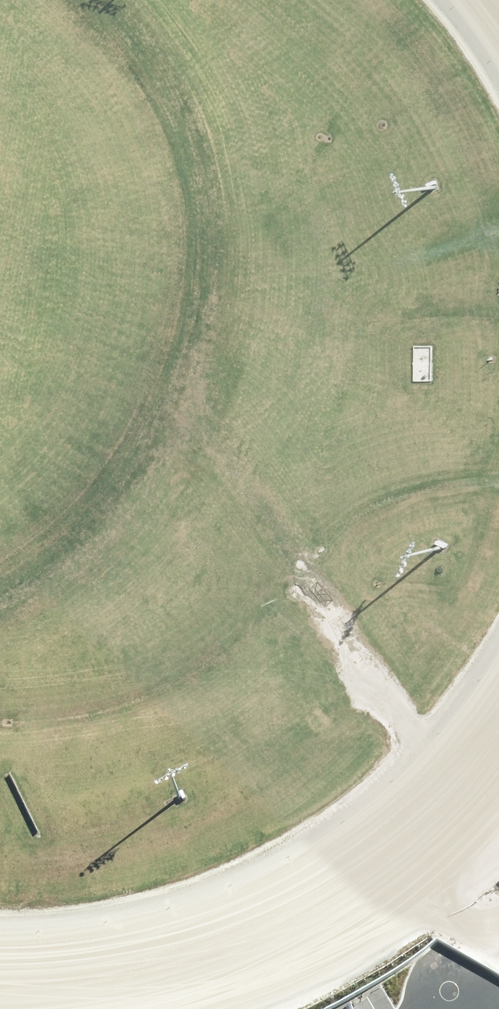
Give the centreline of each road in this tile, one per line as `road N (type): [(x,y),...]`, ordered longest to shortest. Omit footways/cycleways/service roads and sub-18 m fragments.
road 1 (track): [(122,0),(175,107),(193,224),(184,387),(74,529),(0,585)]
road 2 (track): [(184,387),(420,722)]

